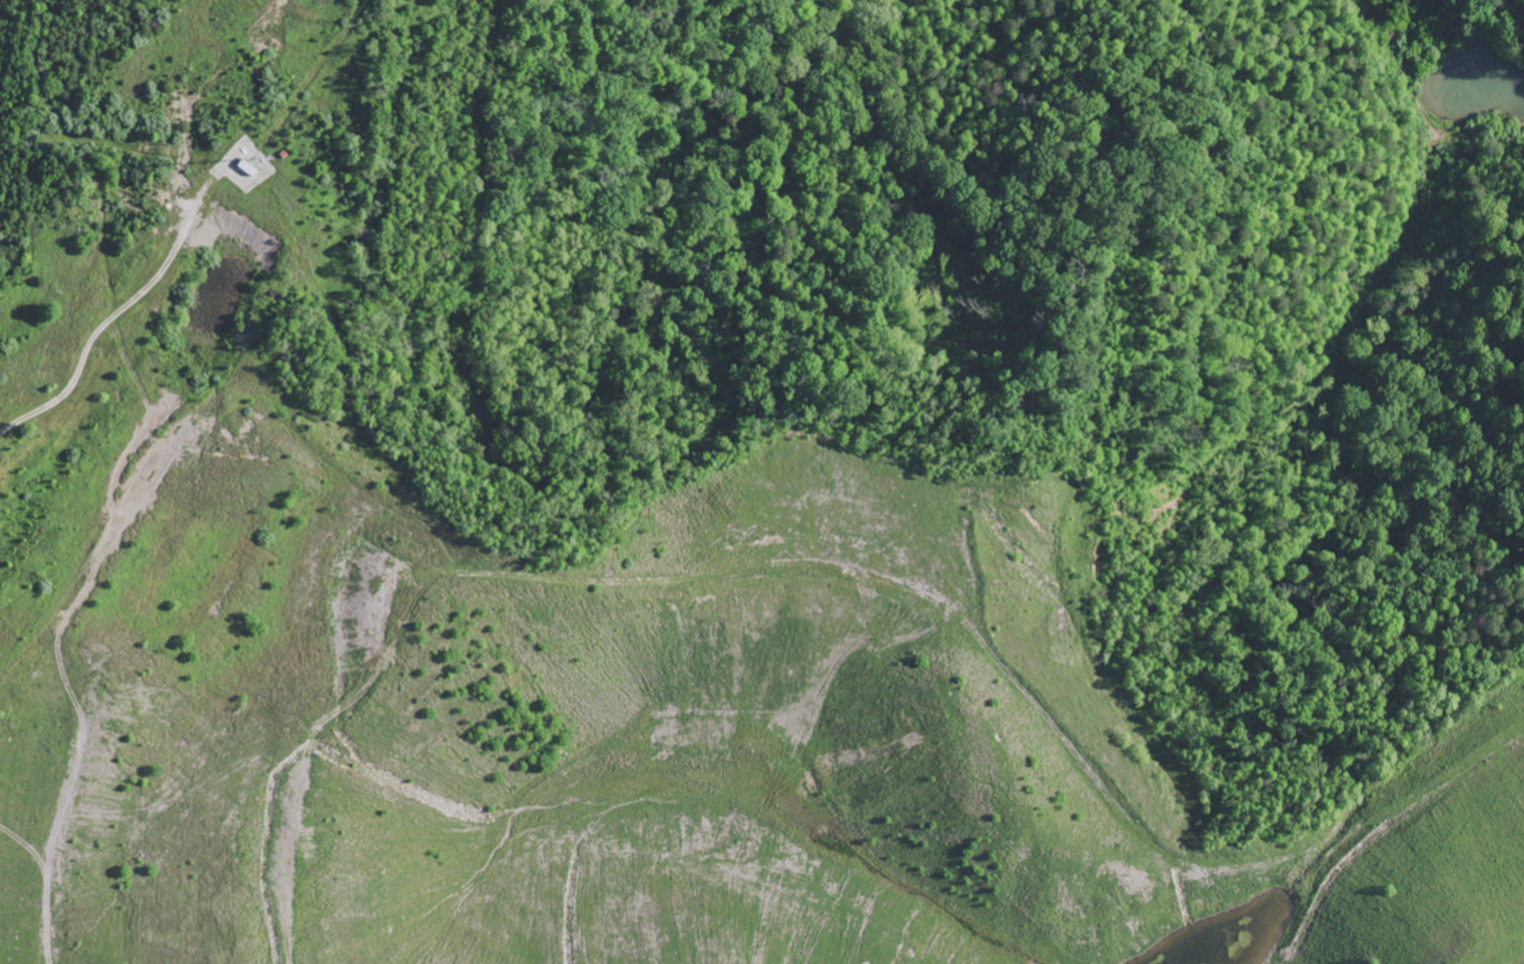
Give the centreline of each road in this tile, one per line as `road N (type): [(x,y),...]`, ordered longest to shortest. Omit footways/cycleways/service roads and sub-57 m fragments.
road 1 (residential): [(1412,0),(1488,70),(1523,82)]

